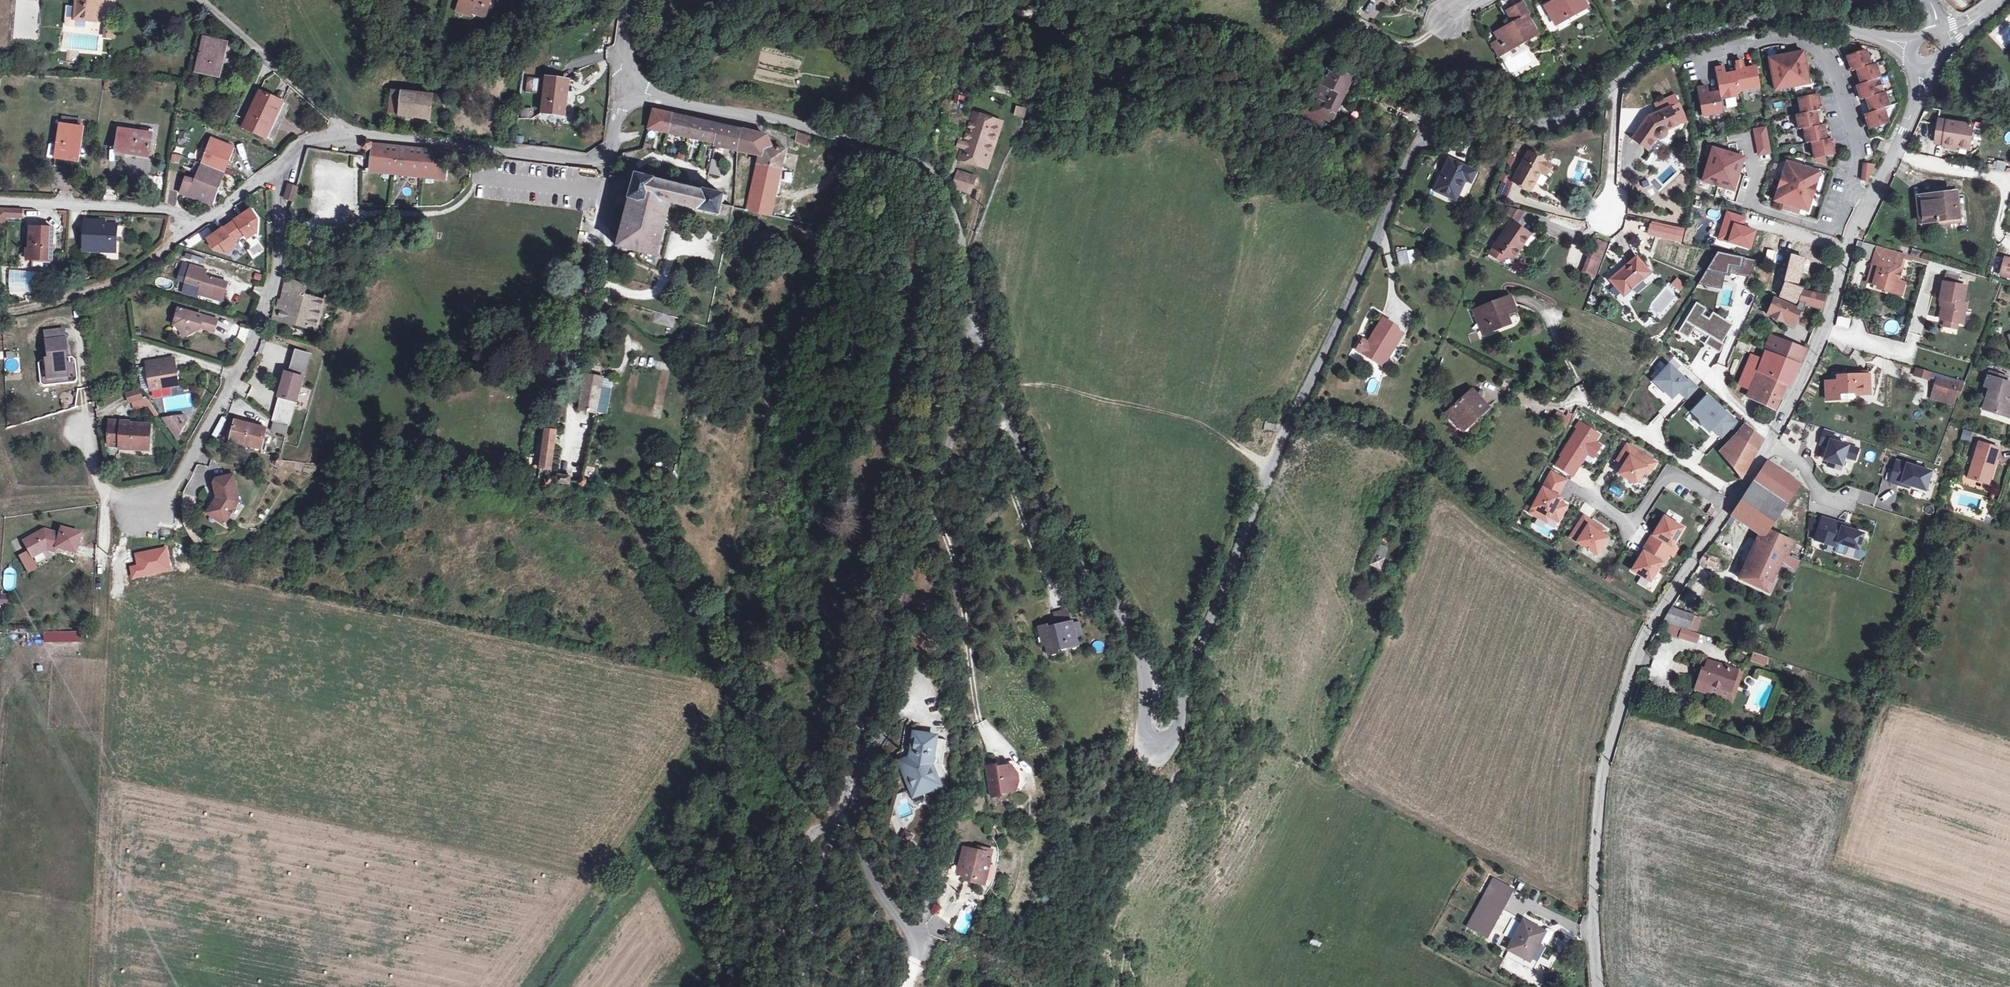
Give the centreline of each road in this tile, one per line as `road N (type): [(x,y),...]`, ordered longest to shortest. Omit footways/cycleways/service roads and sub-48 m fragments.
road 1 (unclassified): [(1921,49),(1817,11),(1772,14),(1710,33),(1684,31),(1569,106),(1475,112),(1435,125),(1402,167),(1277,434),(1199,644),(1184,720),(1174,740),(1157,747),(1144,727),(1146,686),(1136,645),(1022,451),(983,333)]
road 2 (unclassified): [(1602,986),(1594,881),(1602,779),(1628,682),(1655,619),(1818,349),(1861,211)]
road 3 (residential): [(286,160),(268,302),(176,482),(157,496),(104,497),(80,417)]
road 4 (unclassified): [(983,333),(957,220),(921,163),(789,122),(623,90)]
road 5 (track): [(605,191),(477,178),(465,200),(436,214),(292,212)]
road 6 (residential): [(623,90),(611,150),(588,161),(351,137)]
road 7 (residential): [(286,160),(196,222),(167,209),(0,201)]
road 8 (residential): [(1688,66),(1785,38),(1817,49),(1847,140),(1846,180),(1861,211)]
road 9 (unclassified): [(851,776),(929,502)]
road 10 (residential): [(965,373),(1056,603)]
road 11 (residential): [(929,502),(952,554),(978,719)]
road 12 (track): [(185,220),(158,256),(129,276),(0,312)]
road 13 (residential): [(201,0),(351,137)]
road 14 (residential): [(851,776),(863,868),(921,947)]
road 15 (unclassified): [(772,986),(803,847),(834,825)]
road 16 (residential): [(834,825),(803,986)]
road 17 (unclassified): [(929,502),(965,373)]

